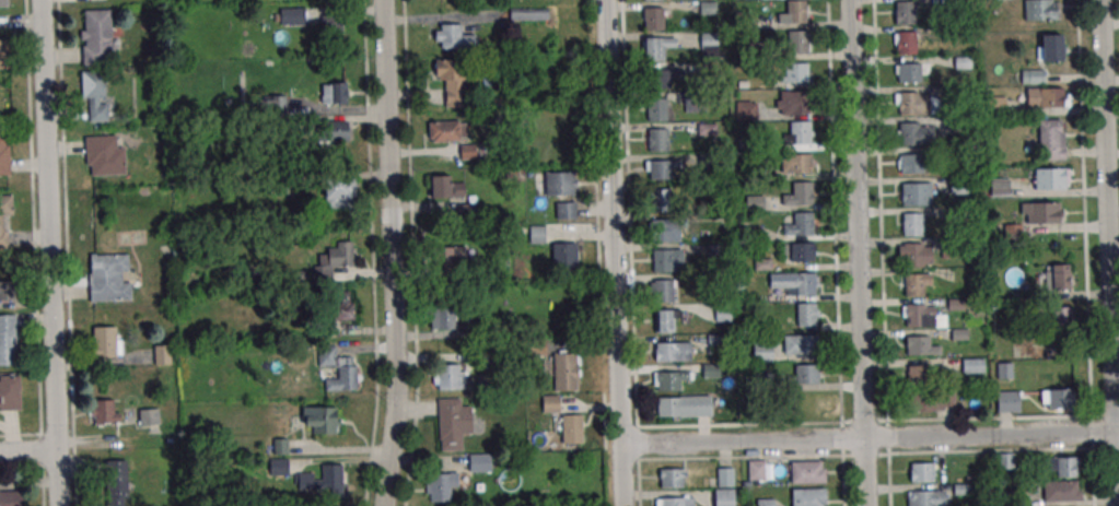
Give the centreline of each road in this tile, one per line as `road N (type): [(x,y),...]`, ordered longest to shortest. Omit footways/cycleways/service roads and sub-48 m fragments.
road 1 (residential): [(385,505),(396,393),(384,0)]
road 2 (residential): [(59,505),(41,0)]
road 3 (residential): [(622,505),(605,0)]
road 4 (residential): [(866,505),(850,0)]
road 5 (residential): [(620,445),(1118,428)]
road 6 (residential): [(1118,473),(1102,0)]

